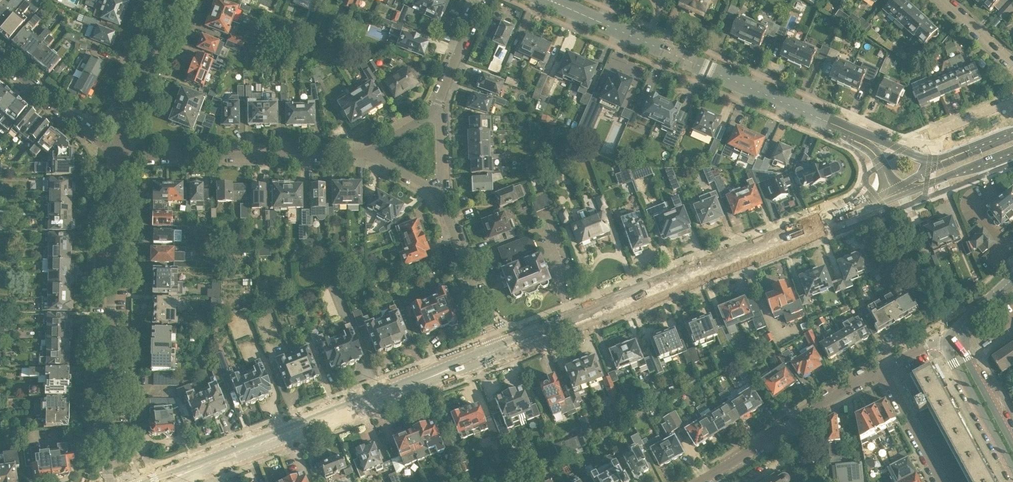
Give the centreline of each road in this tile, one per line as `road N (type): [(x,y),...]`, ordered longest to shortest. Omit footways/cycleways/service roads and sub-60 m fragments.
road 1 (secondary): [(881,202),(538,335)]
road 2 (tertiary): [(874,143),(548,0)]
road 3 (residential): [(109,481),(115,151)]
road 4 (secondary): [(460,365),(185,474)]
road 5 (residential): [(115,151),(372,153)]
road 6 (residential): [(699,481),(883,370)]
road 7 (residential): [(497,344),(437,191)]
road 8 (residential): [(115,151),(172,0)]
road 9 (tertiary): [(956,337),(953,363),(1012,471)]
road 10 (residential): [(115,151),(0,58)]
road 11 (residential): [(943,481),(883,370)]
road 12 (residential): [(435,115),(478,0)]
road 13 (tertiary): [(1012,443),(956,337)]

